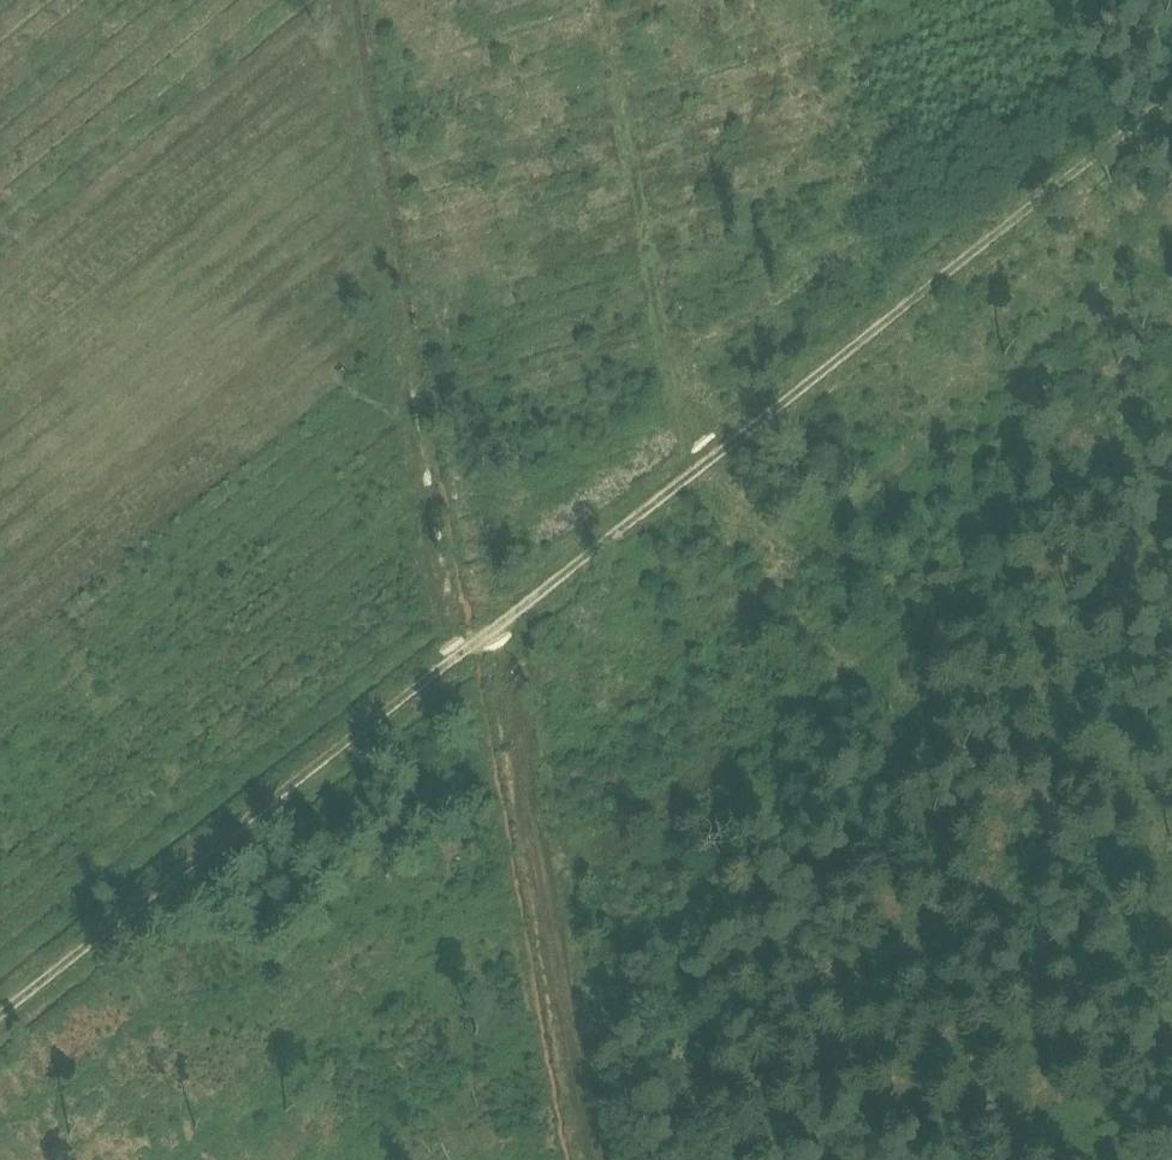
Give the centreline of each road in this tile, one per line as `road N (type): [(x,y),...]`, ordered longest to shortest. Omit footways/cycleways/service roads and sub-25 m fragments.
road 1 (track): [(1171,91),(0,1025)]
road 2 (track): [(489,636),(584,1159)]

